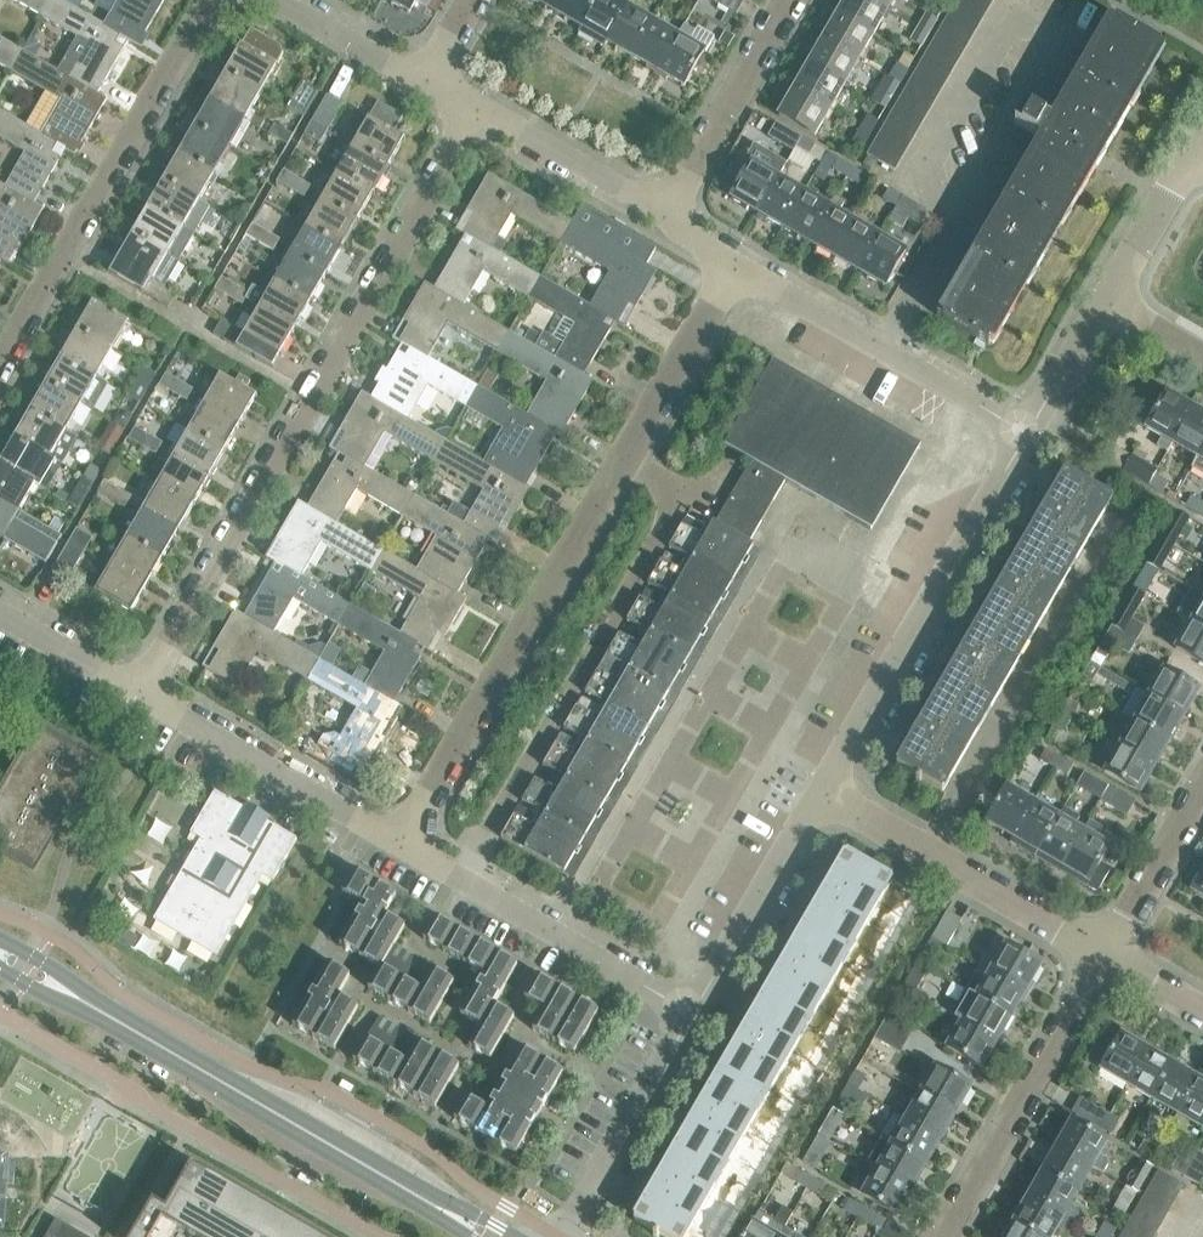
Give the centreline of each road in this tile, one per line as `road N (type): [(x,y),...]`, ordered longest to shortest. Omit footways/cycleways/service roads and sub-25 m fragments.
road 1 (residential): [(141,693),(464,102)]
road 2 (tertiary): [(490,1236),(0,950)]
road 3 (residential): [(466,885),(693,486),(631,454)]
road 4 (residential): [(403,848),(631,454)]
road 5 (residential): [(0,359),(205,0)]
road 6 (residential): [(821,785),(1037,433)]
road 7 (residential): [(1037,433),(739,261)]
road 8 (residential): [(821,785),(1106,950)]
road 9 (residential): [(952,1236),(1106,950)]
road 10 (residential): [(141,693),(403,848)]
road 11 (residential): [(689,1015),(821,785)]
road 12 (residential): [(466,885),(689,1015)]
road 13 (residential): [(565,1236),(689,1015)]
road 14 (residential): [(664,218),(787,0)]
road 15 (residential): [(664,218),(464,102)]
road 16 (residential): [(631,454),(739,261)]
road 17 (residential): [(1106,950),(1202,780)]
road 18 (residential): [(1110,308),(1196,158)]
road 19 (residential): [(0,609),(141,693)]
road 20 (residential): [(423,78),(289,0)]
road 21 (residential): [(1037,433),(1110,308)]

